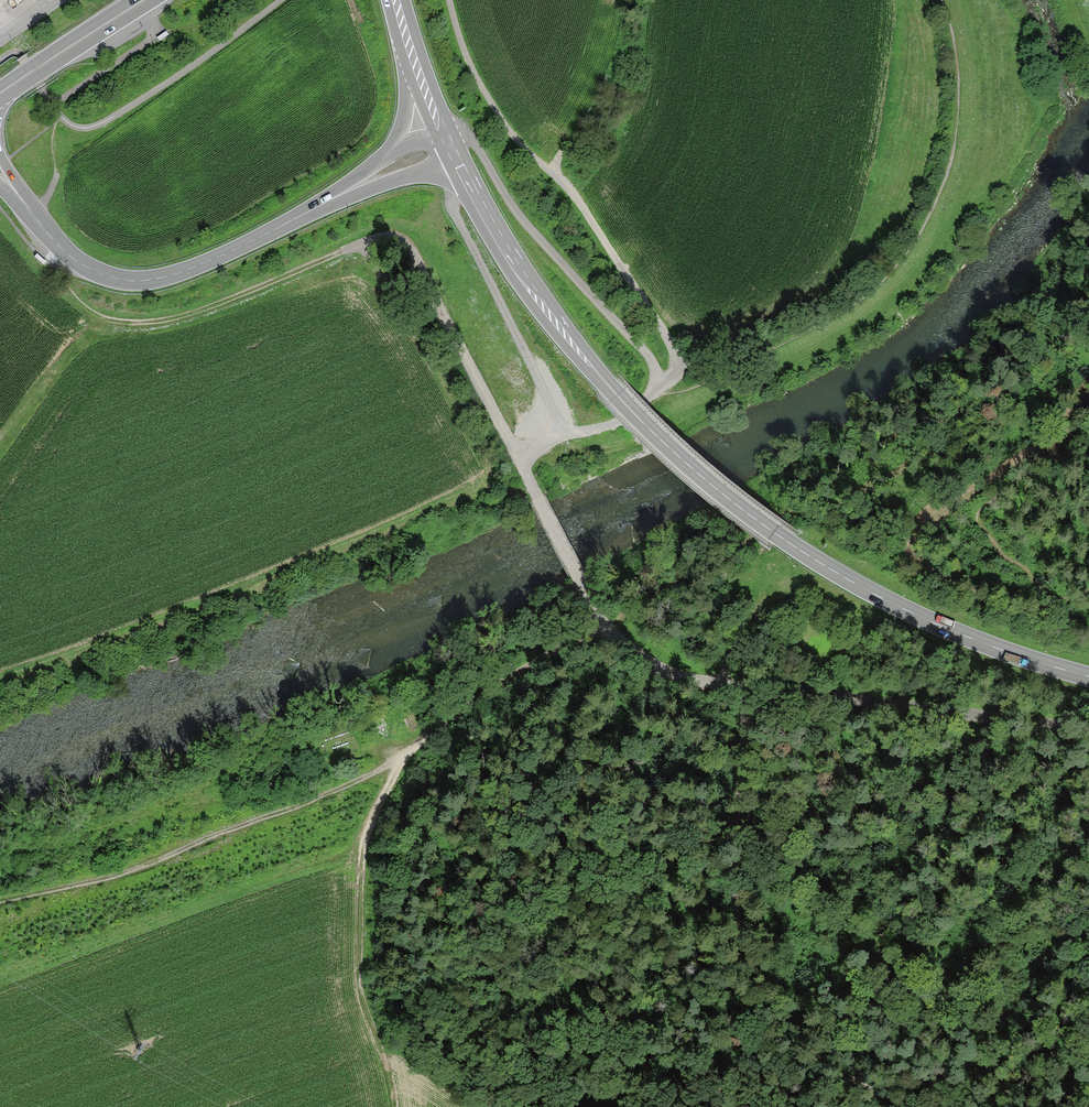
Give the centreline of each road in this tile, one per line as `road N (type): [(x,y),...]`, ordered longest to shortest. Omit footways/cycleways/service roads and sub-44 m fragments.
road 1 (secondary): [(1088,676),(934,626),(867,593),(735,504),(674,452),(555,322),(450,145)]
road 2 (track): [(980,0),(998,73),(1006,167),(922,274),(841,338),(617,446),(540,442)]
road 3 (track): [(602,623),(367,776),(131,870),(0,901)]
road 4 (track): [(517,458),(412,248),(388,231),(206,306),(118,320),(94,312)]
road 5 (track): [(914,1106),(863,1072),(773,982),(747,915),(732,841),(747,689)]
road 6 (secondary): [(393,167),(250,245),(155,281),(105,276),(64,250),(29,209)]
road 7 (track): [(397,759),(354,868),(360,990),(390,1106)]
road 8 (track): [(659,388),(647,354),(524,222),(479,141),(470,133),(450,145)]
road 9 (primary): [(144,0),(1,91)]

